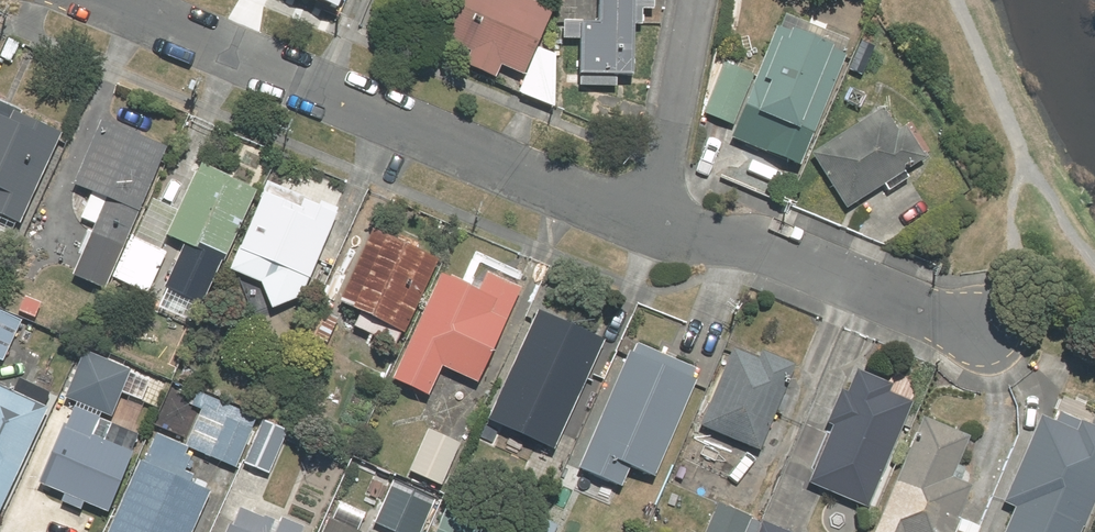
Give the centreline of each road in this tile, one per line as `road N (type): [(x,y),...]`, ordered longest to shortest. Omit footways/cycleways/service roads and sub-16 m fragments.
road 1 (residential): [(115,0),(651,222)]
road 2 (residential): [(651,222),(783,256),(982,326)]
road 3 (residential): [(651,222),(696,0)]

